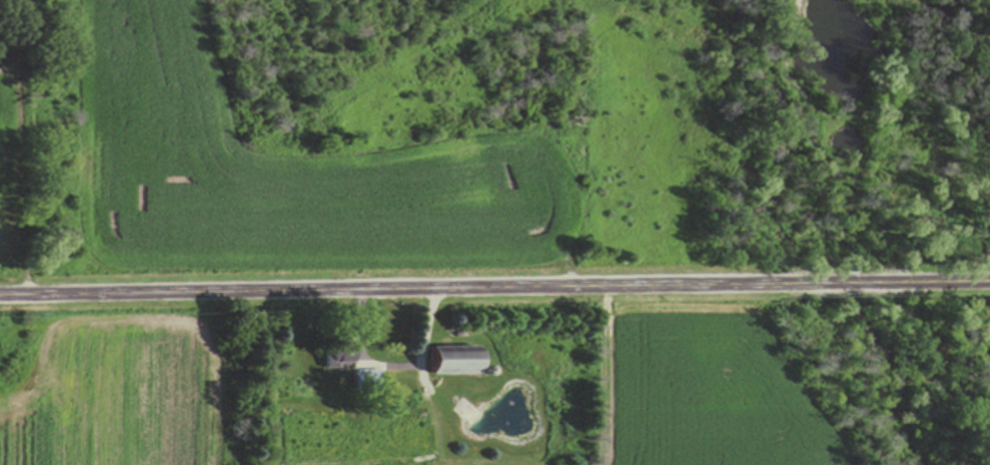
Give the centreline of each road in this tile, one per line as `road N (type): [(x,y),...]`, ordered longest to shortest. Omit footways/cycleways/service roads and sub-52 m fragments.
road 1 (secondary): [(0,297),(989,283)]

